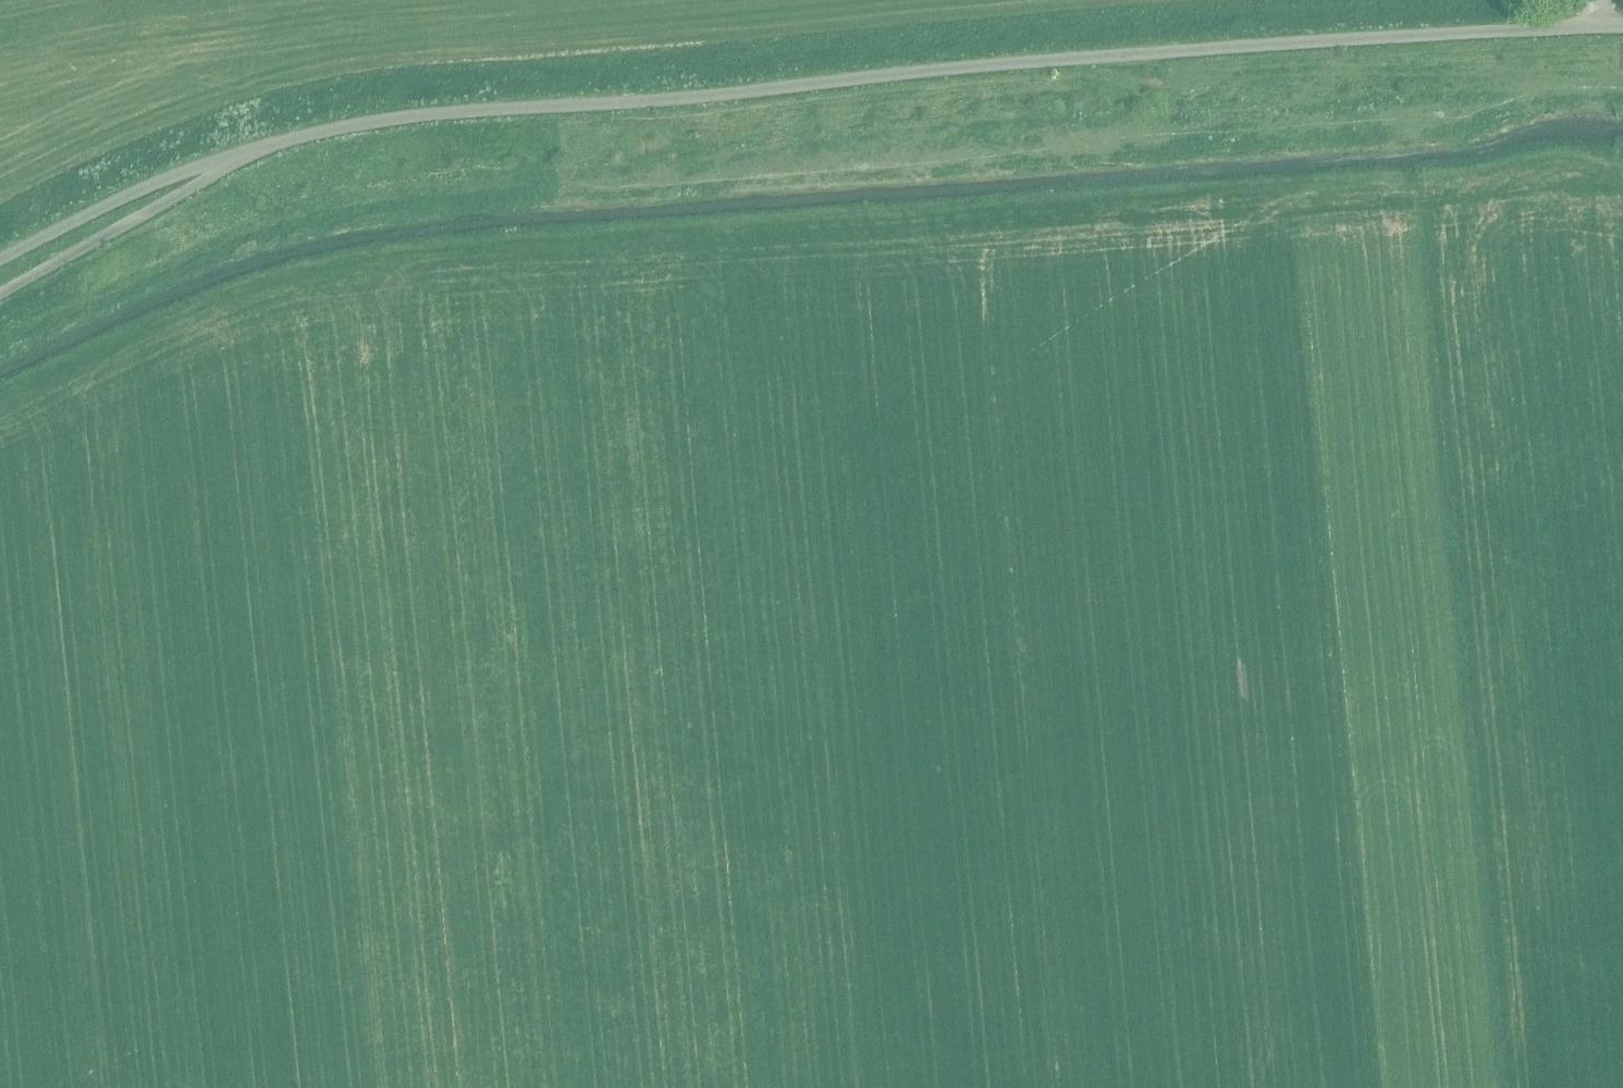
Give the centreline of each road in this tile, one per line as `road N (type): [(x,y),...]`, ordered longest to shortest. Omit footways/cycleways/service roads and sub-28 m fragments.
road 1 (unclassified): [(267,144),(376,120),(990,65),(1622,26)]
road 2 (unclassified): [(0,293),(267,144)]
road 3 (unclassified): [(267,144),(159,181),(0,258)]

